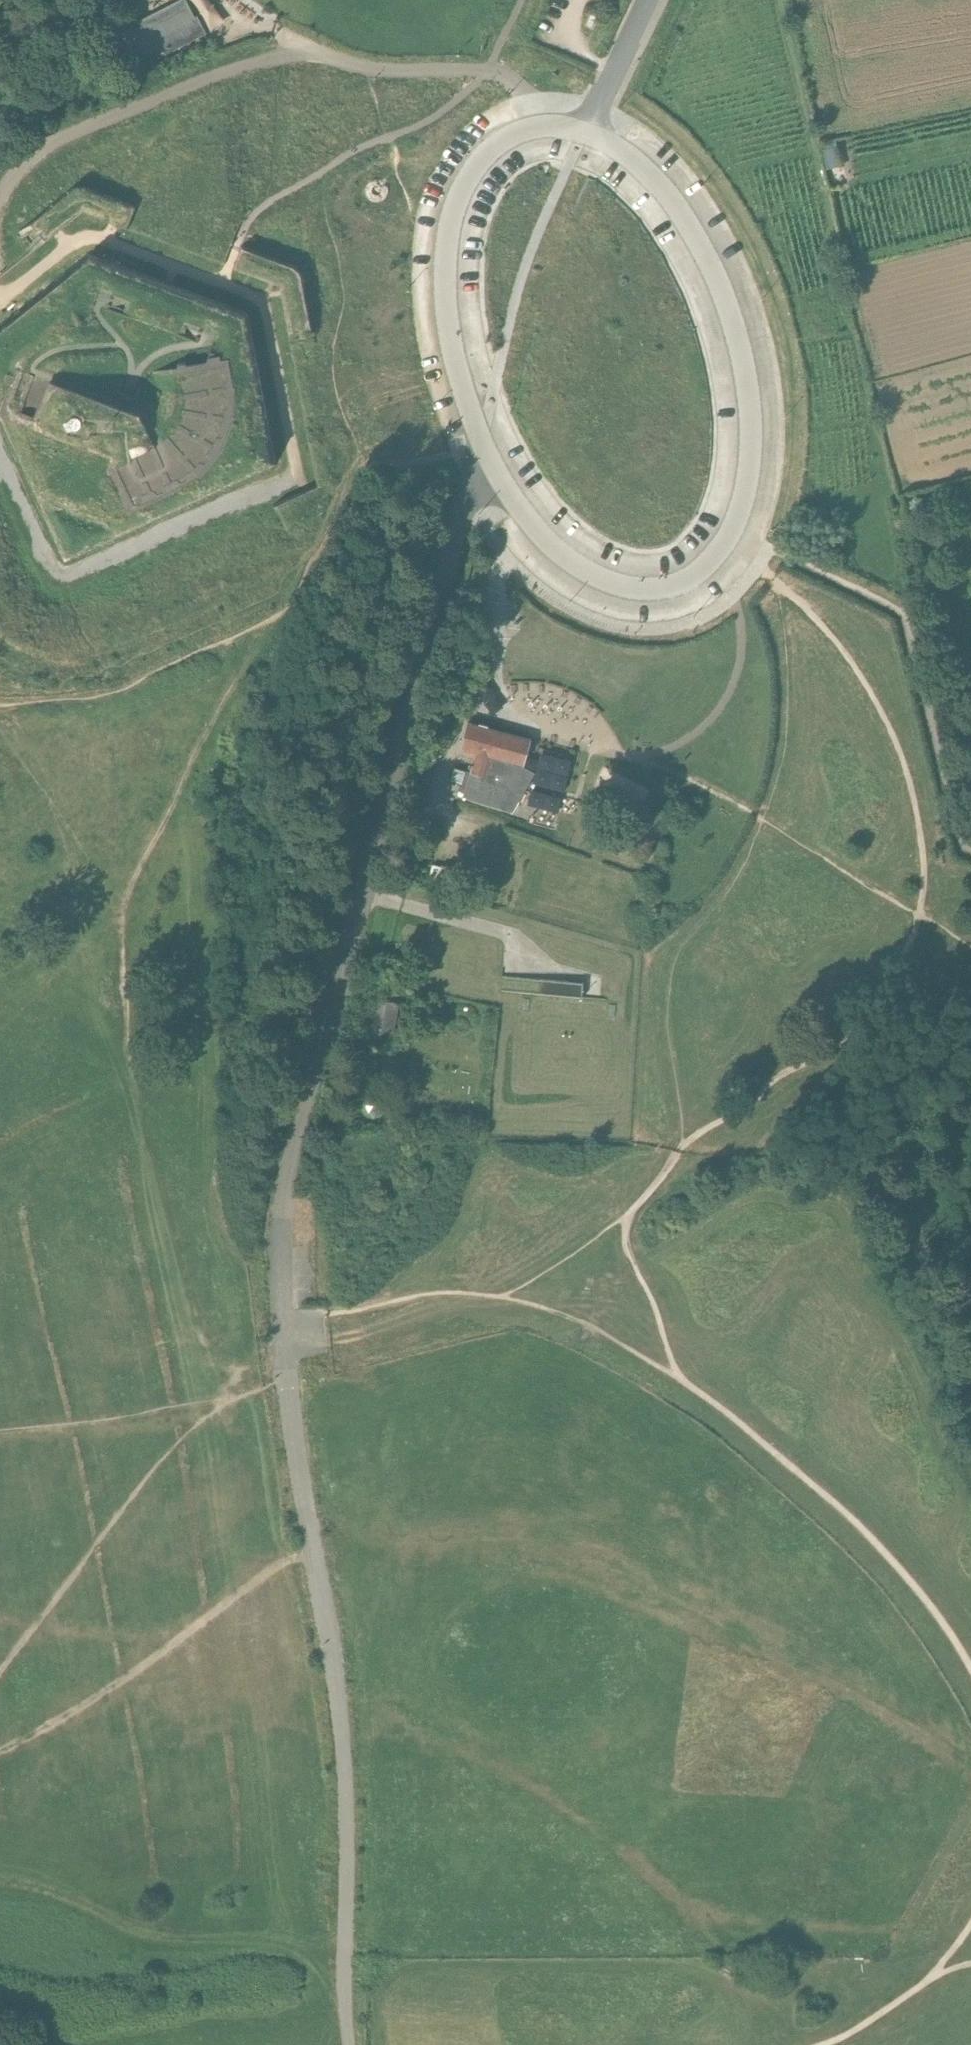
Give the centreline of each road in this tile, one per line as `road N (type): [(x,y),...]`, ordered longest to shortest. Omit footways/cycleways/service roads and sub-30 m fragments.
road 1 (track): [(0,1856),(970,1820)]
road 2 (unclassified): [(441,599),(291,1148),(277,1287),(286,1379)]
road 3 (unclassified): [(583,134),(653,179),(713,270),(745,377),(744,500),(722,545),(688,579),(656,589),(620,586),(581,569),(533,525),(480,442)]
road 4 (unclassified): [(350,2044),(348,1770),(286,1379)]
road 5 (unclassified): [(480,442),(447,324),(444,263),(454,206),(467,178),(509,140),(541,128),(583,134)]
road 6 (unclassified): [(441,599),(480,442)]

